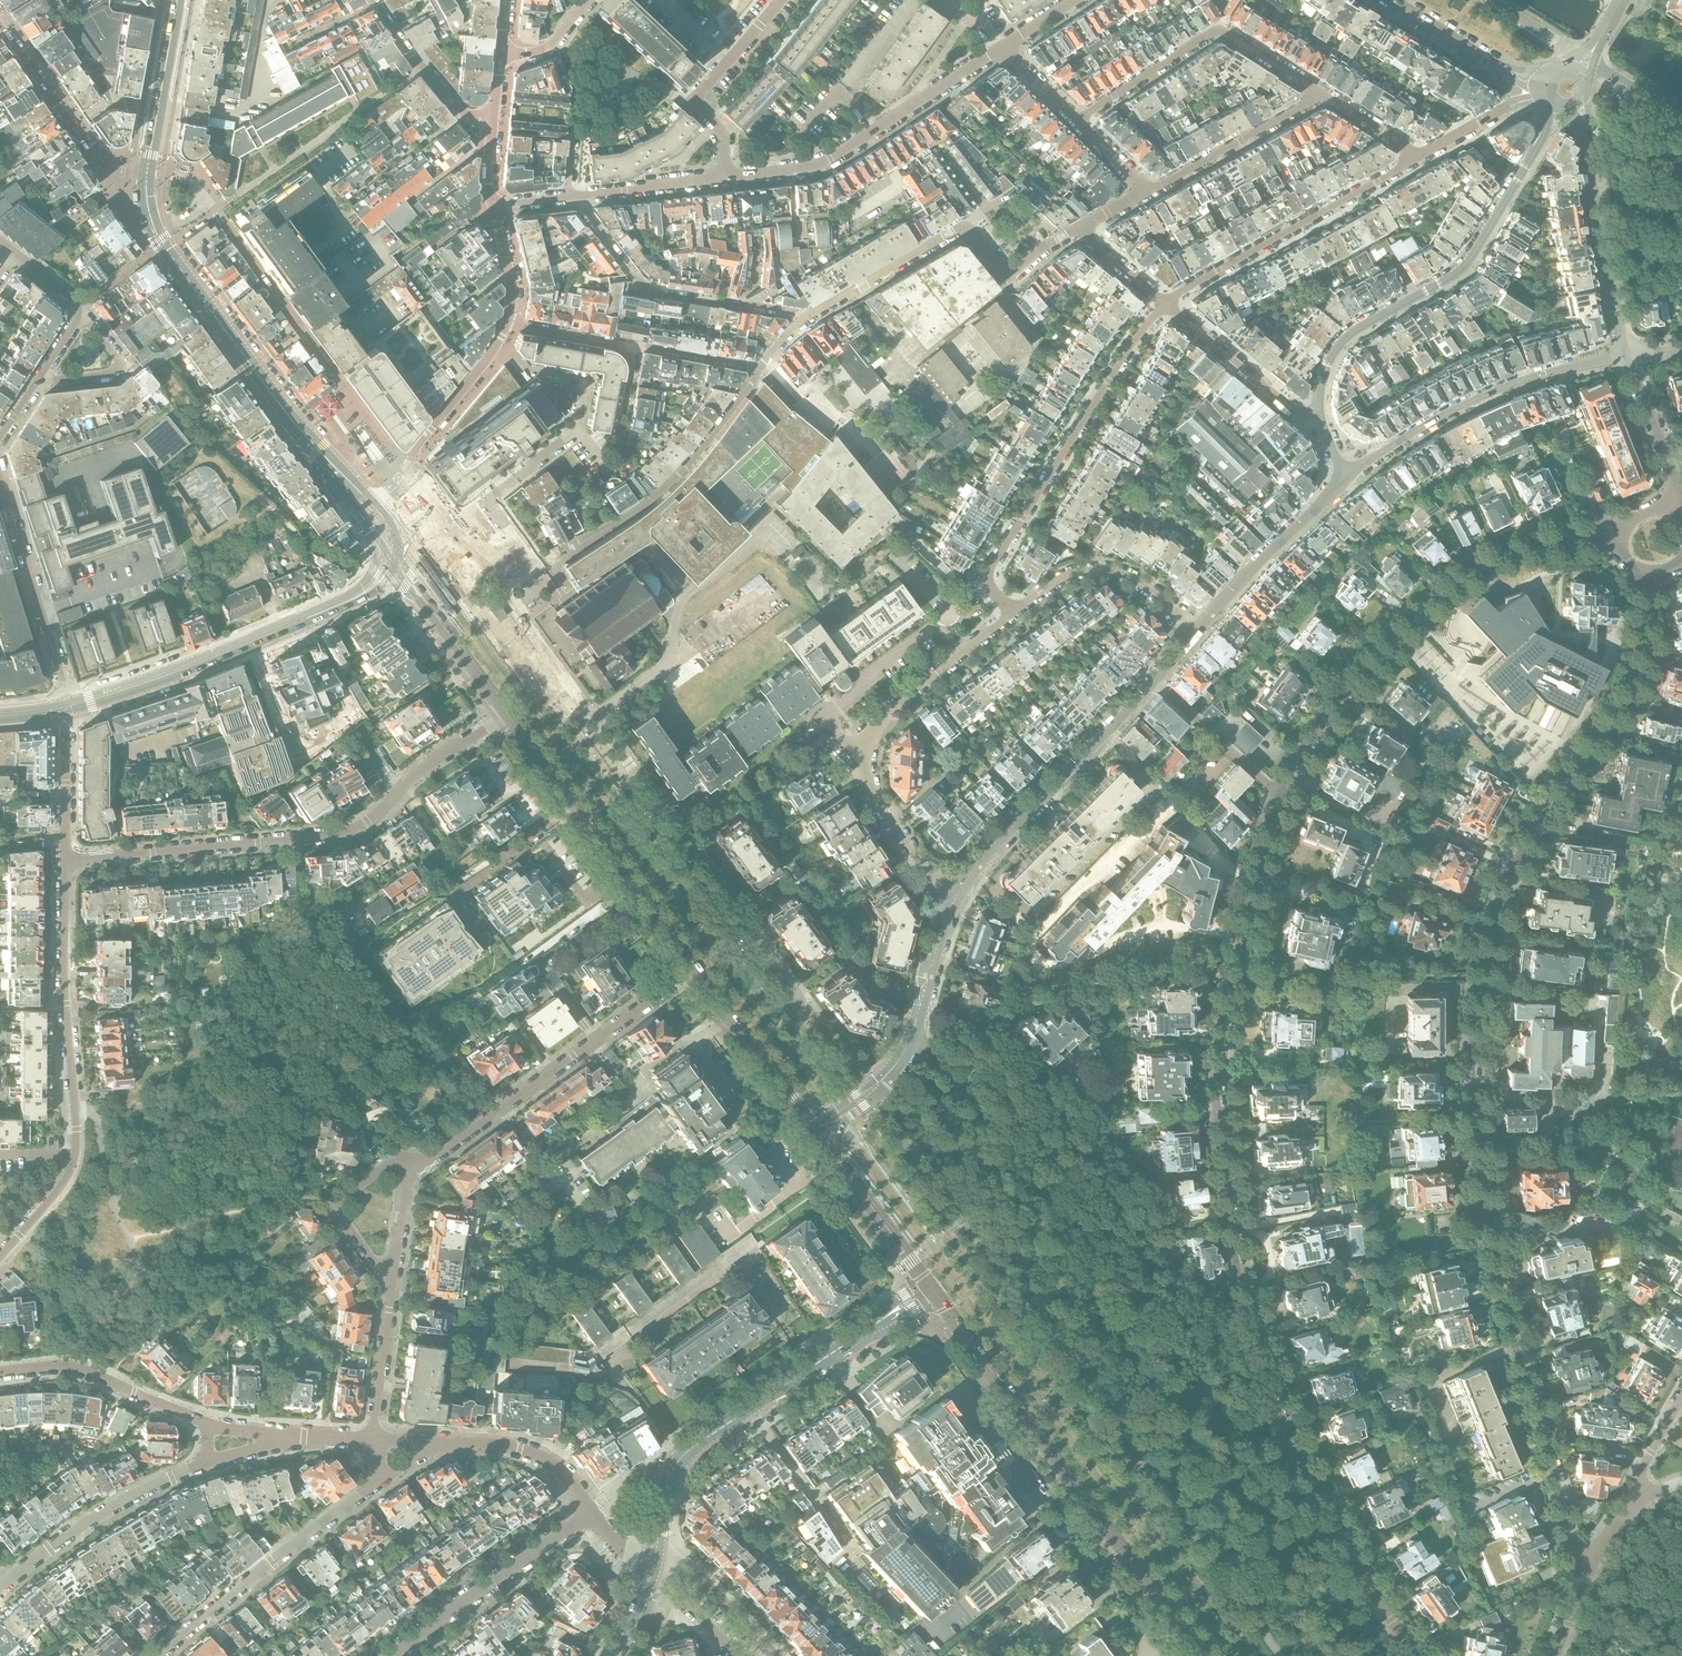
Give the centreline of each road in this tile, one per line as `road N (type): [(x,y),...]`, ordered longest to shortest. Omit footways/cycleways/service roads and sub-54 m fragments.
road 1 (residential): [(1586,1578),(1565,1533),(1484,1228),(1471,1057),(1478,978),(1499,898),(1537,822),(1639,661),(1644,582)]
road 2 (residential): [(1278,794),(1222,1017),(1220,1159),(1234,1250),(1294,1441),(1365,1581),(1421,1655)]
road 3 (residential): [(871,1085),(792,992),(790,972),(506,598),(508,572)]
road 4 (residential): [(64,862),(354,833),(408,782),(509,712)]
road 5 (tertiary): [(1198,1655),(935,1293)]
road 6 (residential): [(0,1259),(64,1185),(77,1156),(64,862)]
road 7 (residential): [(1554,106),(1540,145),(1468,262),(1351,331),(1324,370),(1315,416)]
road 8 (residential): [(1562,536),(1500,554),(1443,588),(1342,697),(1278,794)]
road 9 (residential): [(1010,614),(879,725),(862,763),(862,781),(951,907)]
road 10 (residential): [(1010,614),(986,583),(995,560),(1164,304)]
road 11 (residential): [(413,1170),(697,964)]
road 12 (residential): [(515,555),(512,535),(488,499),(578,430),(606,466),(624,426),(638,348)]
road 13 (residential): [(807,317),(964,224),(1010,277),(1080,229)]
road 14 (residential): [(508,572),(650,502),(696,456),(757,369)]
road 15 (tertiary): [(697,964),(509,712)]
road 16 (residential): [(726,178),(820,165),(1004,47)]
road 17 (residential): [(415,463),(391,445),(223,224)]
road 18 (residential): [(1345,476),(1494,390),(1621,351)]
road 19 (residential): [(951,907),(993,849),(1154,682)]
road 20 (residential): [(1164,304),(1422,157)]
road 21 (residential): [(665,1494),(699,1445),(893,1314)]
road 22 (secondary): [(69,707),(342,606)]
road 23 (secondary): [(291,418),(162,244),(146,176)]
road 24 (residential): [(382,1478),(157,1655)]
road 25 (residential): [(1318,90),(1219,28),(1078,120)]
road 26 (residential): [(571,198),(646,288),(807,317)]
road 27 (residential): [(1621,351),(1577,103)]
road 28 (residential): [(392,1655),(593,1513)]
road 29 (residential): [(0,1589),(74,1533),(208,1460)]
road 30 (residential): [(0,476),(69,707)]
road 31 (residential): [(208,1424),(83,1369),(0,1373)]
road 32 (residential): [(146,176),(96,159),(0,24)]
road 33 (residential): [(1195,632),(1135,581),(1107,570),(1070,574),(1010,614)]
road 34 (residential): [(1195,632),(1345,476)]
road 35 (residential): [(1586,1578),(1681,1397)]
road 36 (residential): [(1148,192),(1318,90)]
road 37 (tertiary): [(811,1122),(697,964)]
road 38 (residential): [(1164,304),(1294,409),(1315,416)]
road 39 (residential): [(394,1273),(377,1268),(335,1207),(394,1162),(413,1170)]
road 40 (residential): [(886,1078),(908,1046),(951,907)]
road 41 (residential): [(371,0),(461,111),(497,119)]
road 42 (secondary): [(146,176),(178,0)]
road 43 (residential): [(1544,86),(1392,0)]
road 44 (tertiary): [(924,1277),(822,1137)]
road 45 (residential): [(432,1443),(535,1455),(585,1500)]
road 46 (residential): [(415,463),(418,446),(511,325)]
road 47 (residential): [(373,1439),(394,1273)]
road 48 (residential): [(1154,682),(1278,794)]
road 49 (residential): [(39,379),(110,378),(127,362),(79,308)]
road 50 (secondary): [(421,517),(291,418)]
road 51 (secondary): [(291,418),(344,500),(388,544)]
road 52 (residential): [(1679,498),(1621,351)]
road 53 (residential): [(571,198),(726,178)]
road 54 (residential): [(777,1655),(693,1569),(661,1554)]
road 55 (residential): [(64,862),(69,707)]
road 56 (residential): [(726,178),(721,129),(693,101),(729,62)]
road 57 (residential): [(1422,157),(1514,103),(1546,95)]
road 58 (residential): [(638,348),(511,325)]
road 59 (residential): [(511,325),(518,288),(495,205)]
road 60 (residential): [(1422,157),(1318,90)]
road 61 (residential): [(1679,498),(1562,536)]
road 62 (residential): [(757,369),(638,348)]

